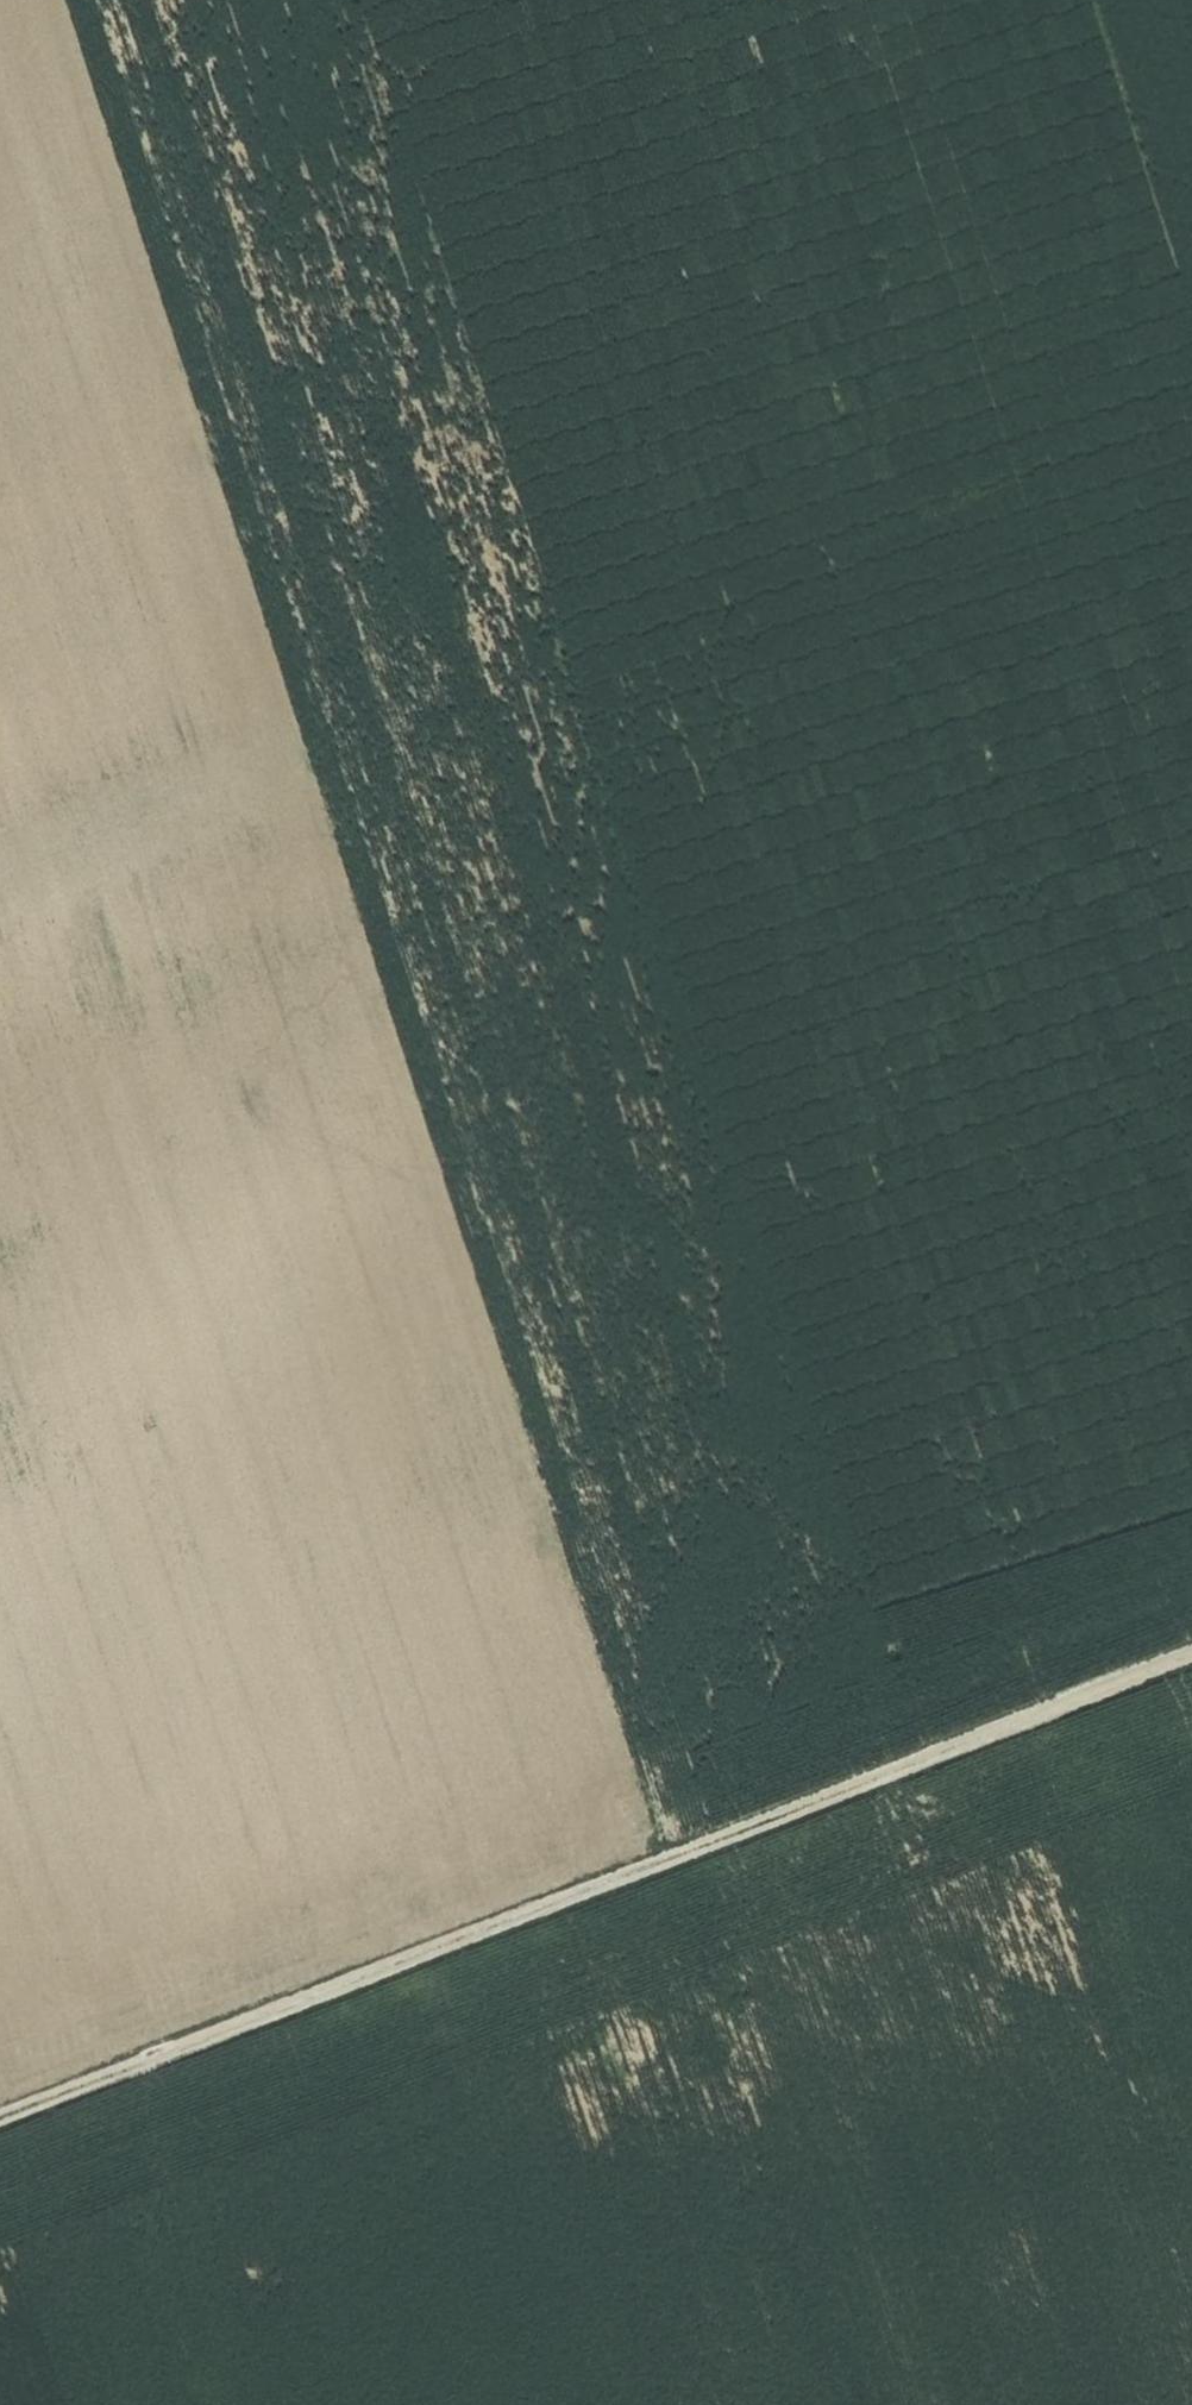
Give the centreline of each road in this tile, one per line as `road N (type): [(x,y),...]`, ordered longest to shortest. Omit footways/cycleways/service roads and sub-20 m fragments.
road 1 (track): [(0,2120),(1191,1643)]

